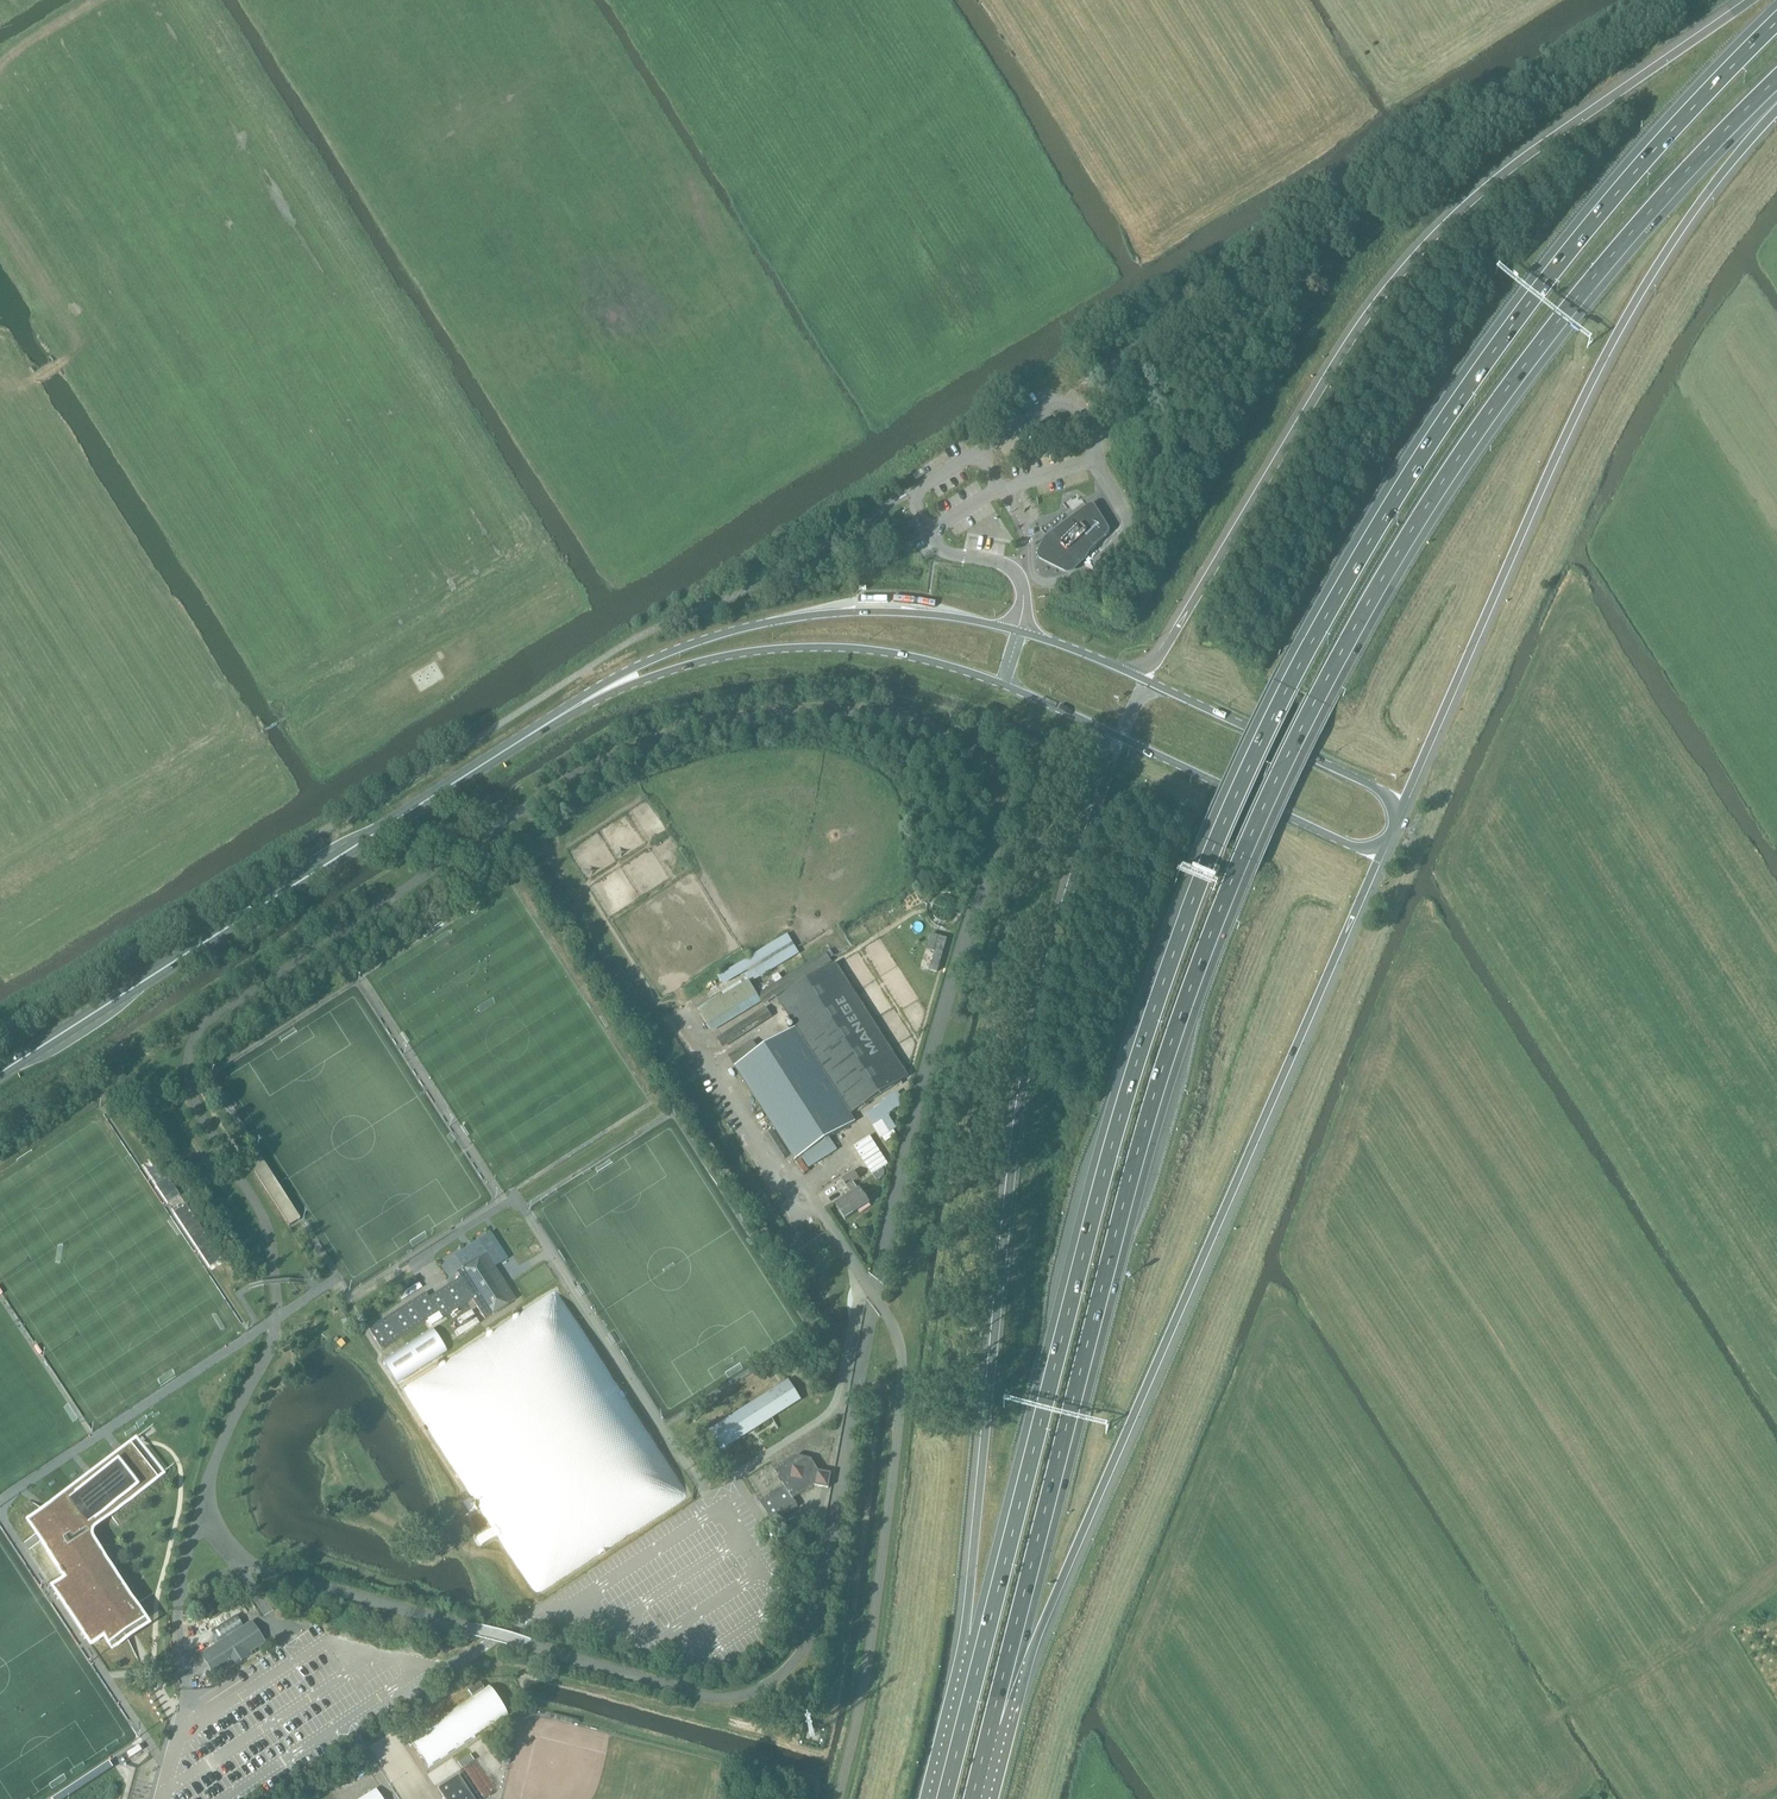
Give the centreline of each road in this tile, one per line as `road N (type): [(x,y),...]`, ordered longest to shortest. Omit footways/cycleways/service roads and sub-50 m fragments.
road 1 (motorway): [(1776,21),(1581,236),(1498,346),(1362,553),(1287,689),(1217,842),(1147,1032),(985,1643)]
road 2 (motorway): [(1014,1653),(1134,1174),(1174,1044),(1247,854),(1319,702),(1452,476),(1530,366),(1612,259),(1776,84)]
road 3 (motorway): [(1751,0),(1513,165),(1437,231),(1346,345),(1165,652),(1132,674)]
road 4 (motorway): [(1108,732),(1111,763),(1042,989),(1008,1171),(969,1604),(985,1643)]
road 5 (motorway): [(1014,1653),(1042,1623),(1382,850)]
road 6 (motorway): [(1399,811),(1599,369),(1677,235),(1776,91)]
road 7 (secondary): [(0,1074),(552,720)]
road 8 (secondary): [(1132,674),(974,620),(847,613),(705,639),(624,673),(552,720)]
road 9 (secondary): [(552,720),(719,656),(831,647),(959,668),(1108,732)]
road 10 (secondary): [(1399,811),(1384,793),(1132,674)]
road 11 (secondary): [(1108,732),(1366,851),(1382,850)]
road 12 (motorway): [(985,1643),(946,1798)]
road 13 (motorway): [(977,1798),(1014,1653)]

